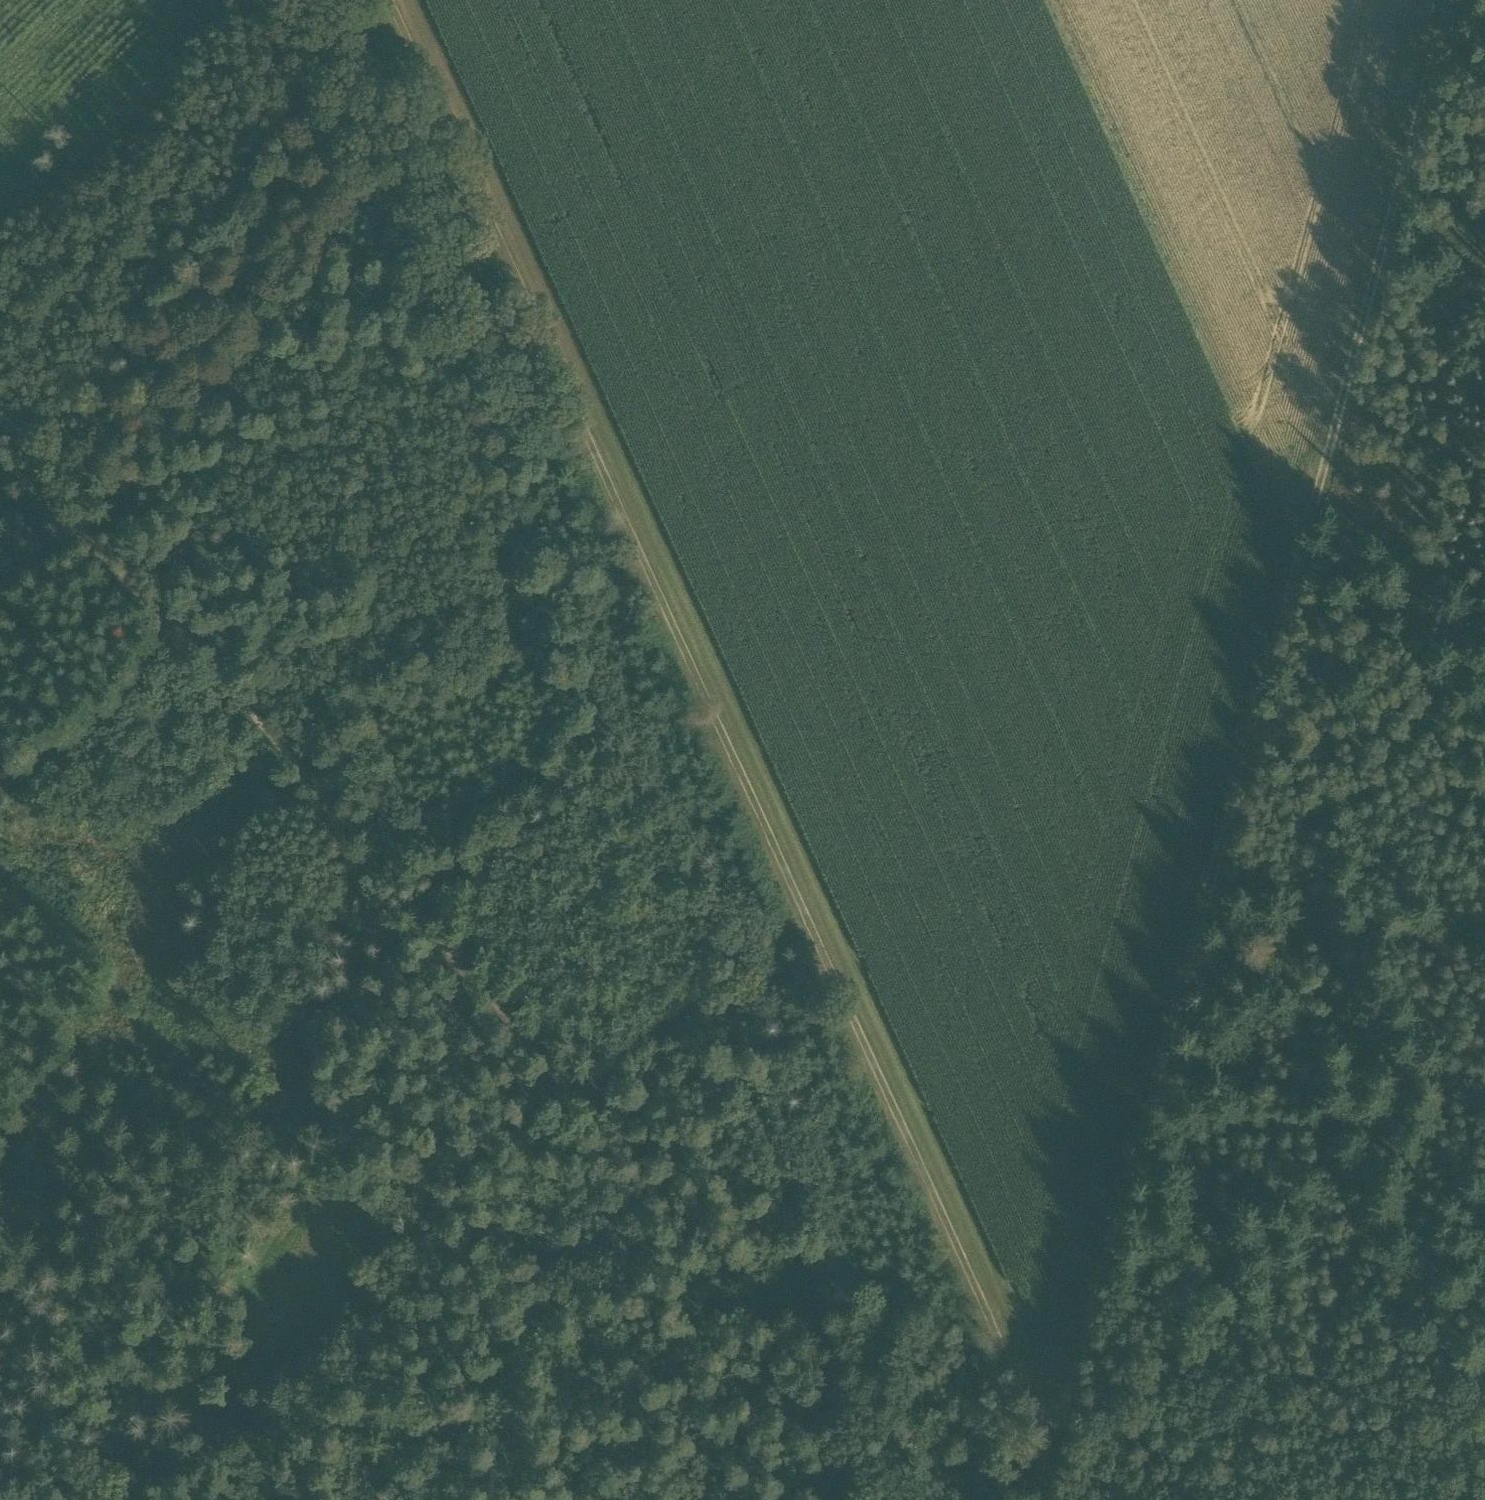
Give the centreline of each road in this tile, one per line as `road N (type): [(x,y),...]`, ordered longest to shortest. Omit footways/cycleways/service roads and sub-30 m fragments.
road 1 (track): [(1050,1451),(389,0)]
road 2 (track): [(1450,0),(1038,1499)]
road 3 (track): [(1048,1462),(918,1433),(823,1387),(335,809),(0,449)]
road 4 (track): [(92,1499),(159,1403),(238,1357)]

